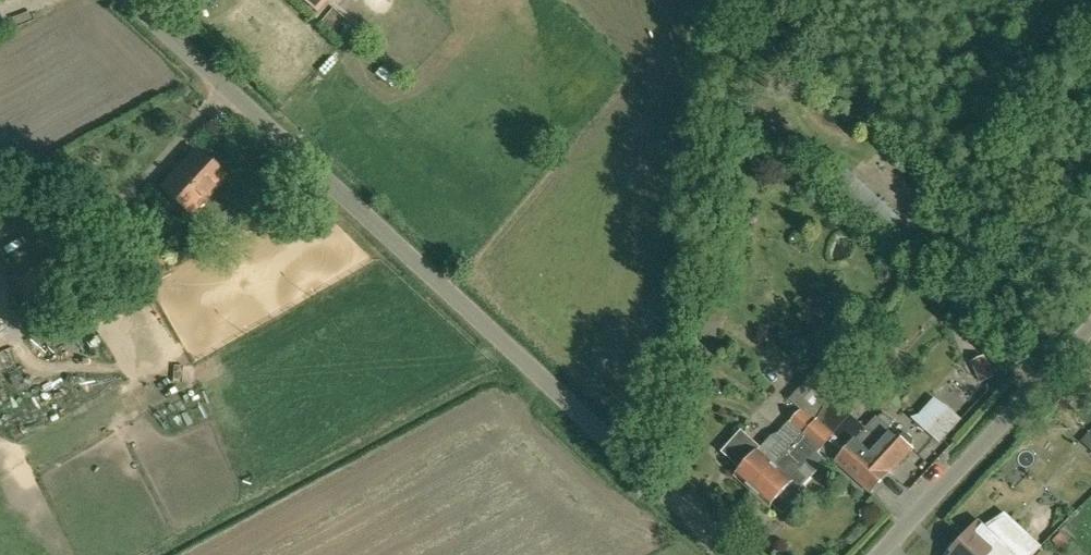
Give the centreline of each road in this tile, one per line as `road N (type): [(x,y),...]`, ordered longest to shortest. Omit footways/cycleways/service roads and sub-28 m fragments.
road 1 (unclassified): [(736,554),(131,0)]
road 2 (unclassified): [(880,554),(1090,331)]

